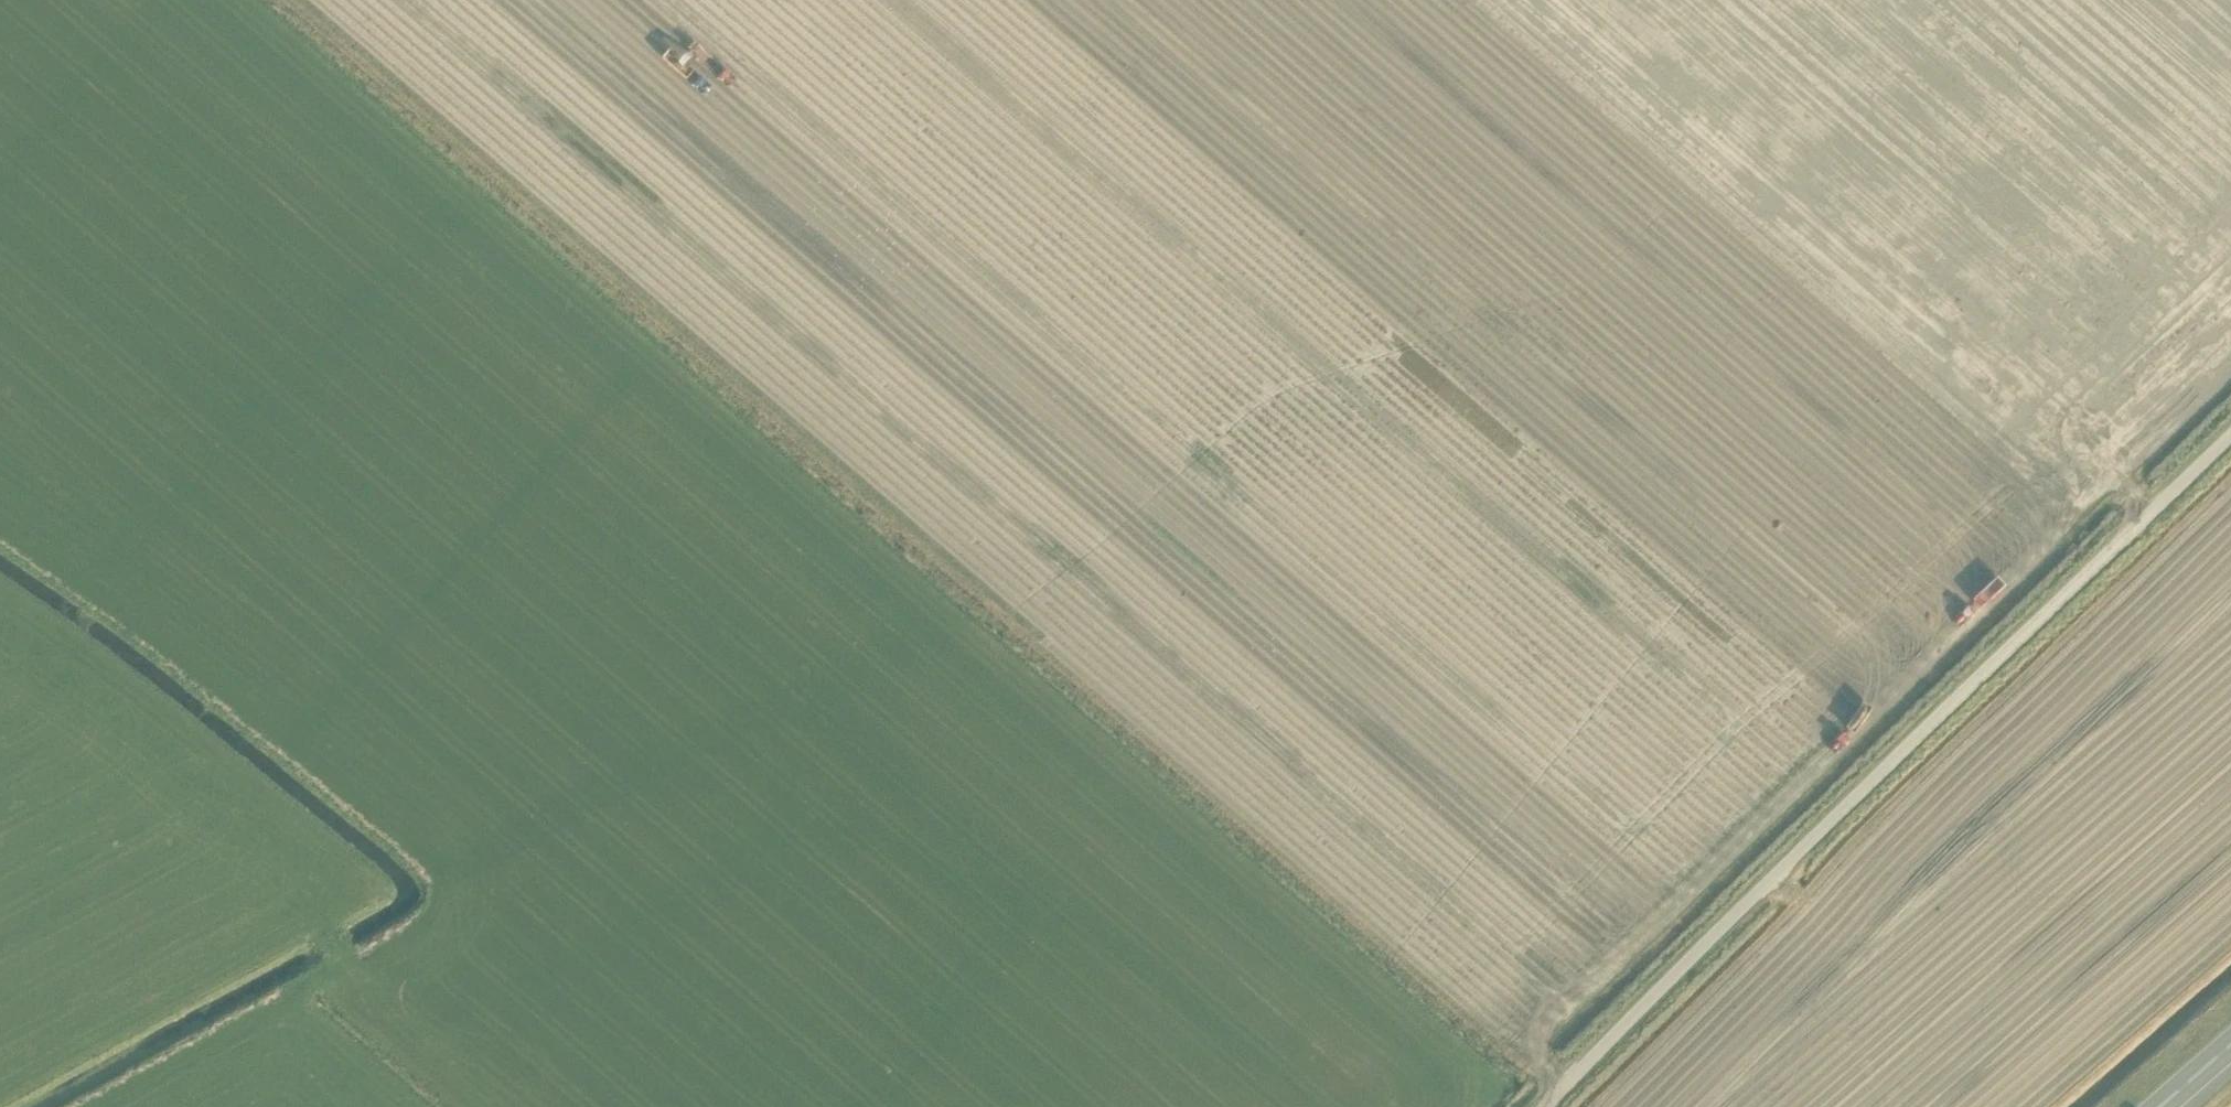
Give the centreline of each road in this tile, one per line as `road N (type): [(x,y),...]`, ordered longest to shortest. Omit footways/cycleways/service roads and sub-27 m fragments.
road 1 (unclassified): [(1543,1106),(2230,440)]

